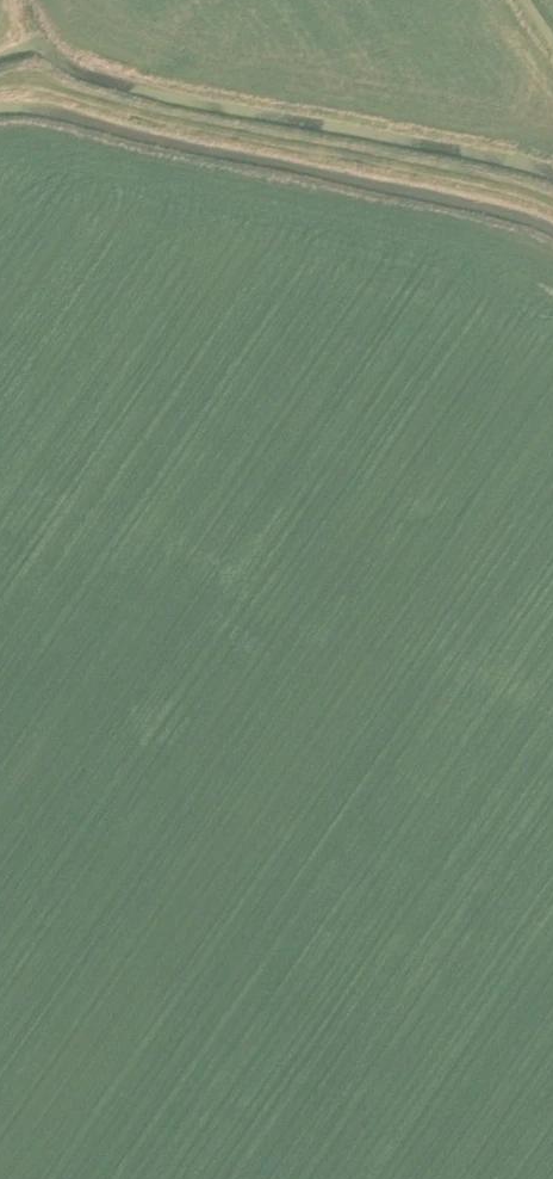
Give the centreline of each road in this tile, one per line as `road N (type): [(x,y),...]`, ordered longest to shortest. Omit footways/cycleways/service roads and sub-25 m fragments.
road 1 (track): [(552,203),(203,130),(55,87),(0,87)]

